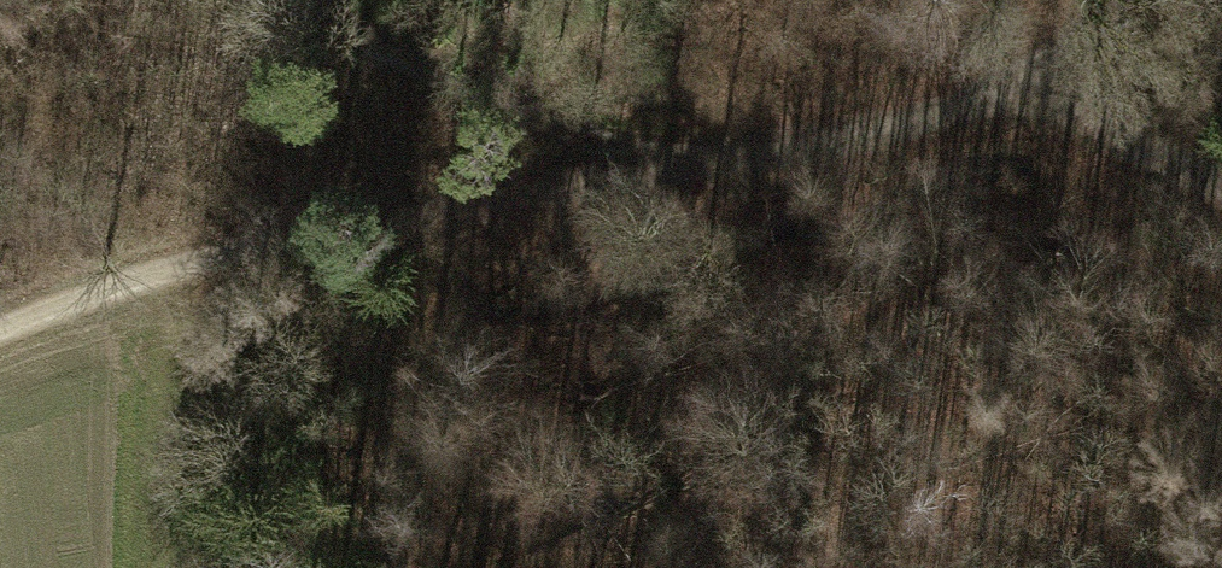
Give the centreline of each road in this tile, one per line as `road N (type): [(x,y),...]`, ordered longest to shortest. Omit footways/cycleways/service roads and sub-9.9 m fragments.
road 1 (track): [(0,330),(187,266),(875,126),(1015,82)]
road 2 (track): [(675,168),(414,66),(305,0)]
road 3 (track): [(1015,82),(1221,186)]
road 4 (track): [(1015,82),(1129,0)]

